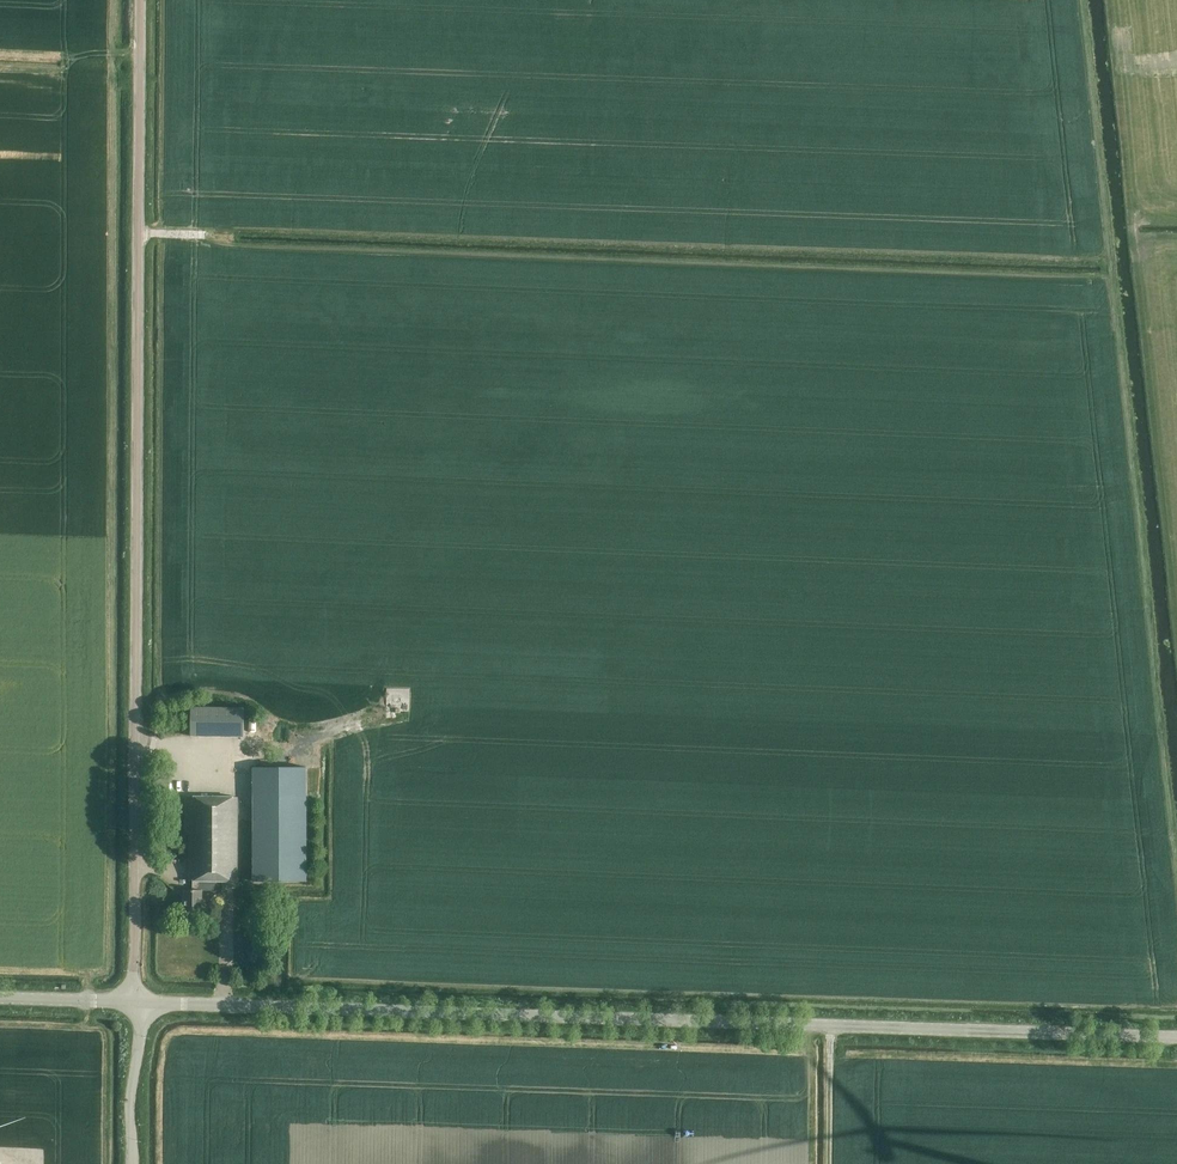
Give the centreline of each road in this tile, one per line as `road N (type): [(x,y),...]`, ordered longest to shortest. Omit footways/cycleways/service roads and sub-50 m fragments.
road 1 (tertiary): [(1176,1038),(135,1003)]
road 2 (unclassified): [(135,1003),(142,0)]
road 3 (unclassified): [(132,1163),(129,1104),(142,1024),(135,1003)]
road 4 (track): [(831,1027),(830,1163)]
road 5 (tertiary): [(0,998),(135,1003)]

